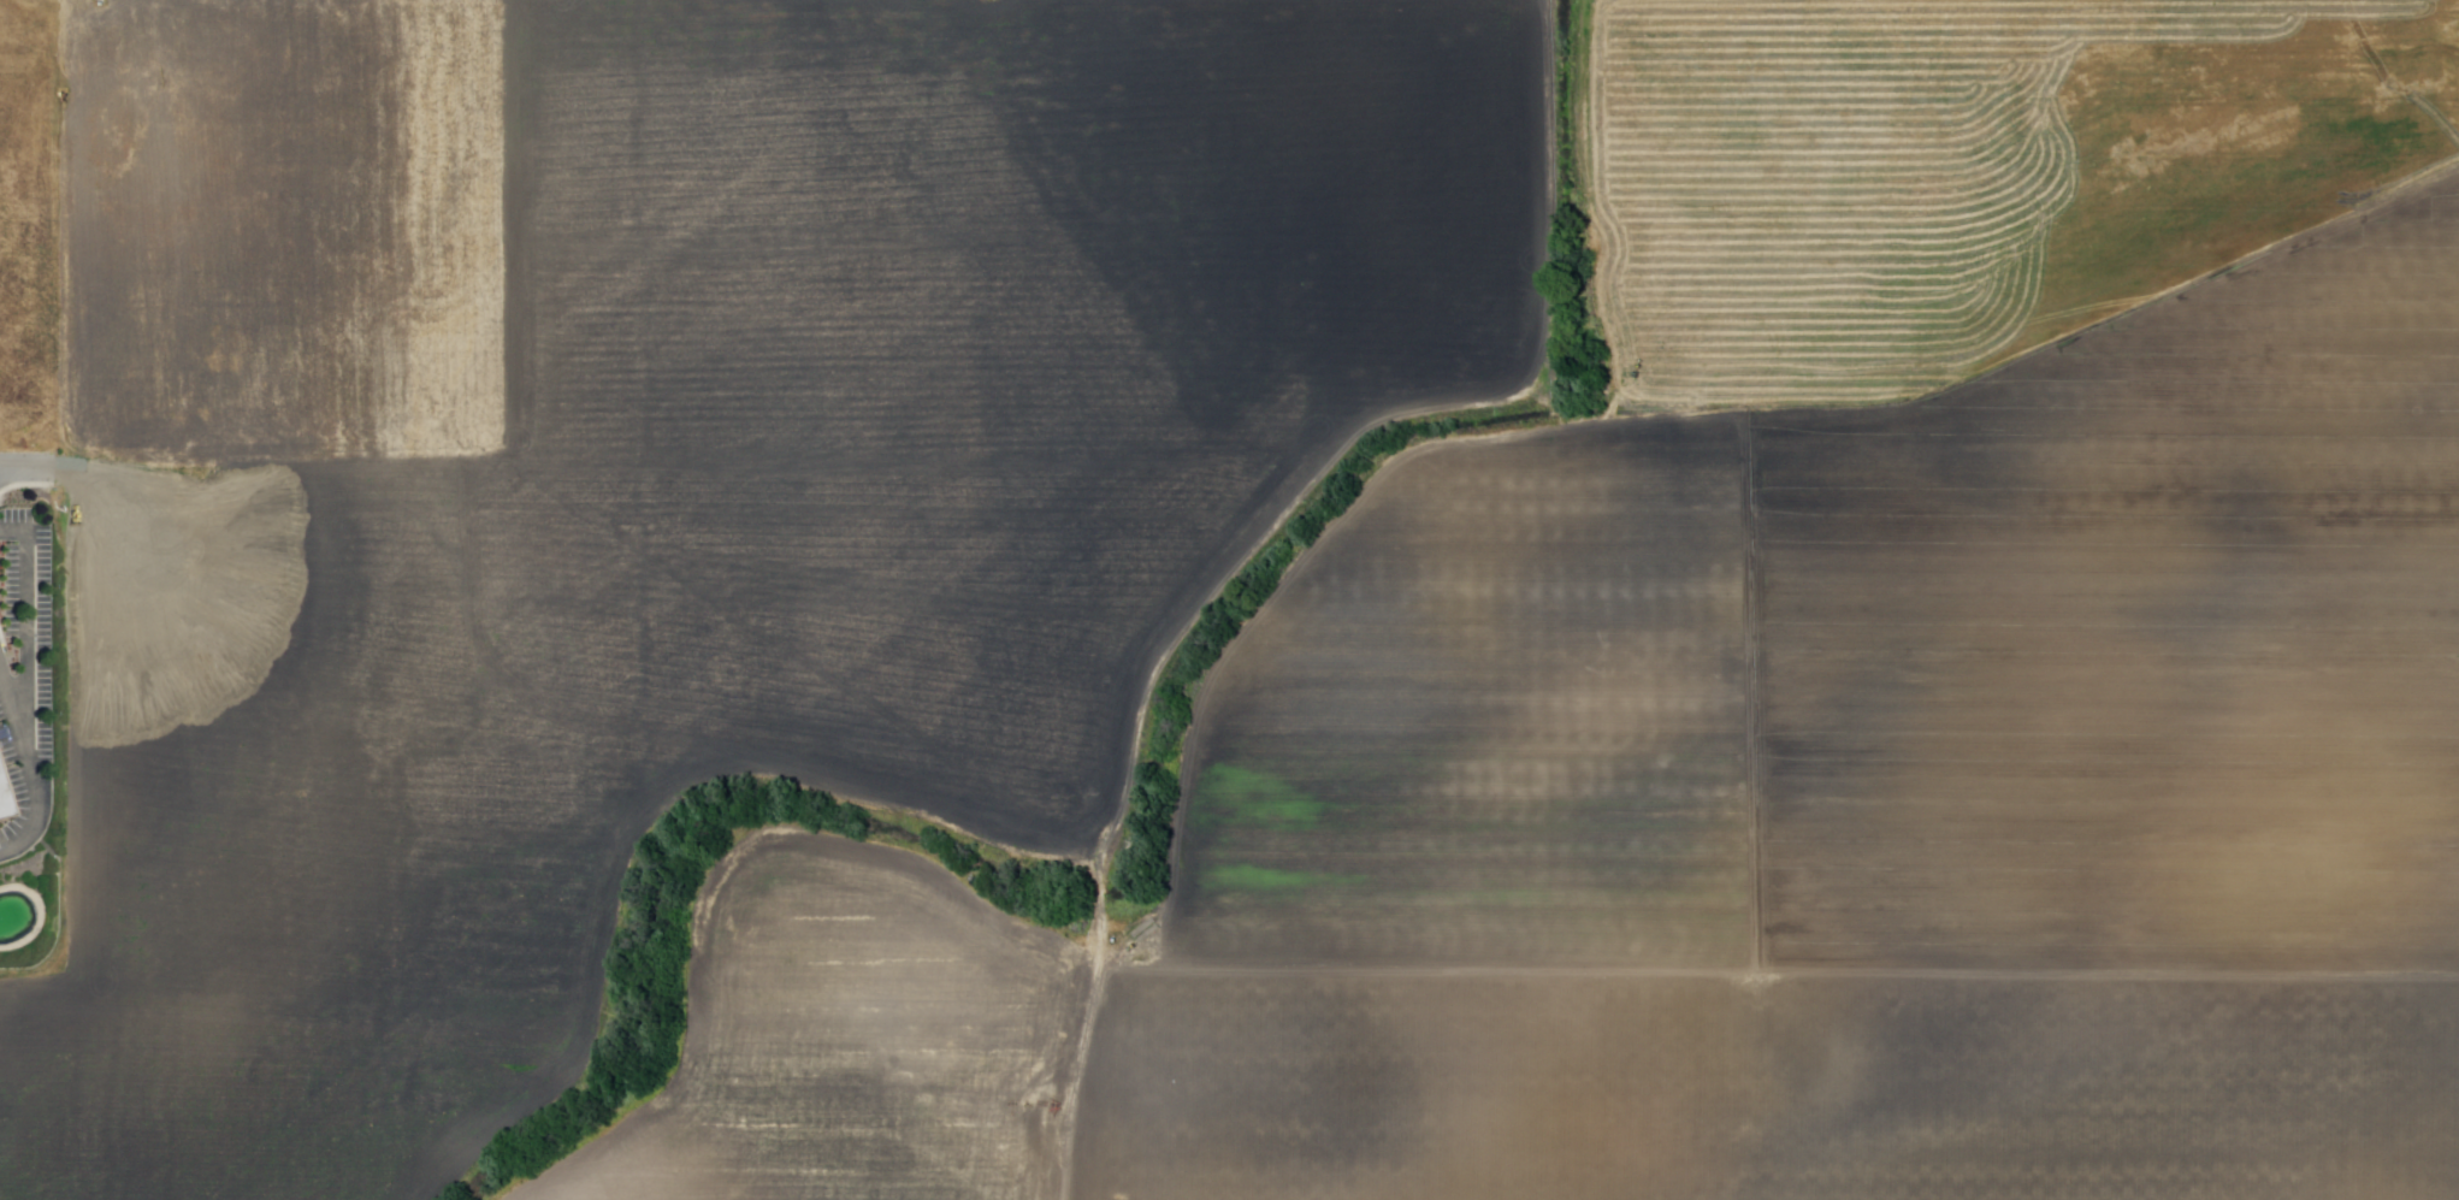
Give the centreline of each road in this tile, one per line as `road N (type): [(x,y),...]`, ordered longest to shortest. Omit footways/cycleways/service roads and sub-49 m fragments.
road 1 (track): [(1064,1199),(1059,1139),(1098,946),(1095,909)]

